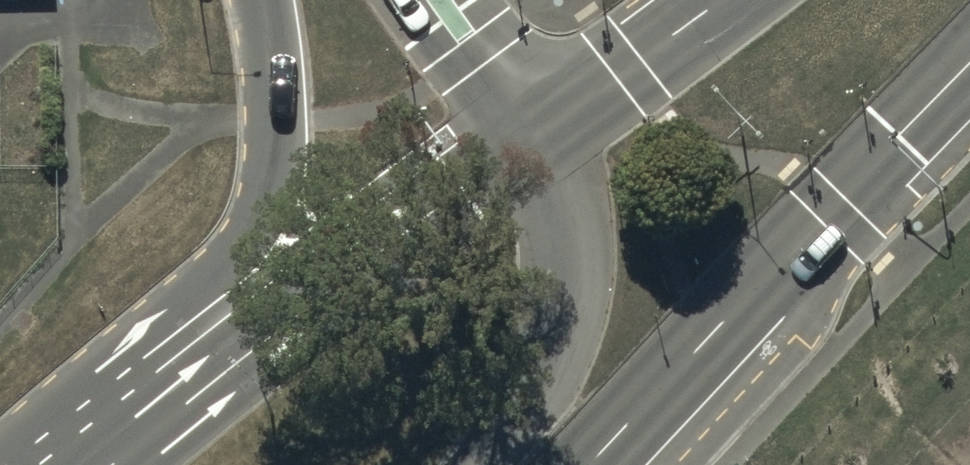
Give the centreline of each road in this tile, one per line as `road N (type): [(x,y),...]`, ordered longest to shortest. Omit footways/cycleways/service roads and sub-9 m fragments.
road 1 (secondary): [(2,464),(231,274),(266,214),(270,120),(260,0)]
road 2 (primary): [(969,62),(592,464)]
road 3 (primary): [(102,464),(525,140)]
road 4 (secondary): [(525,140),(548,207),(548,329),(506,432),(476,464)]
road 5 (primary): [(525,140),(716,0)]
road 6 (secondary): [(443,0),(525,140)]

